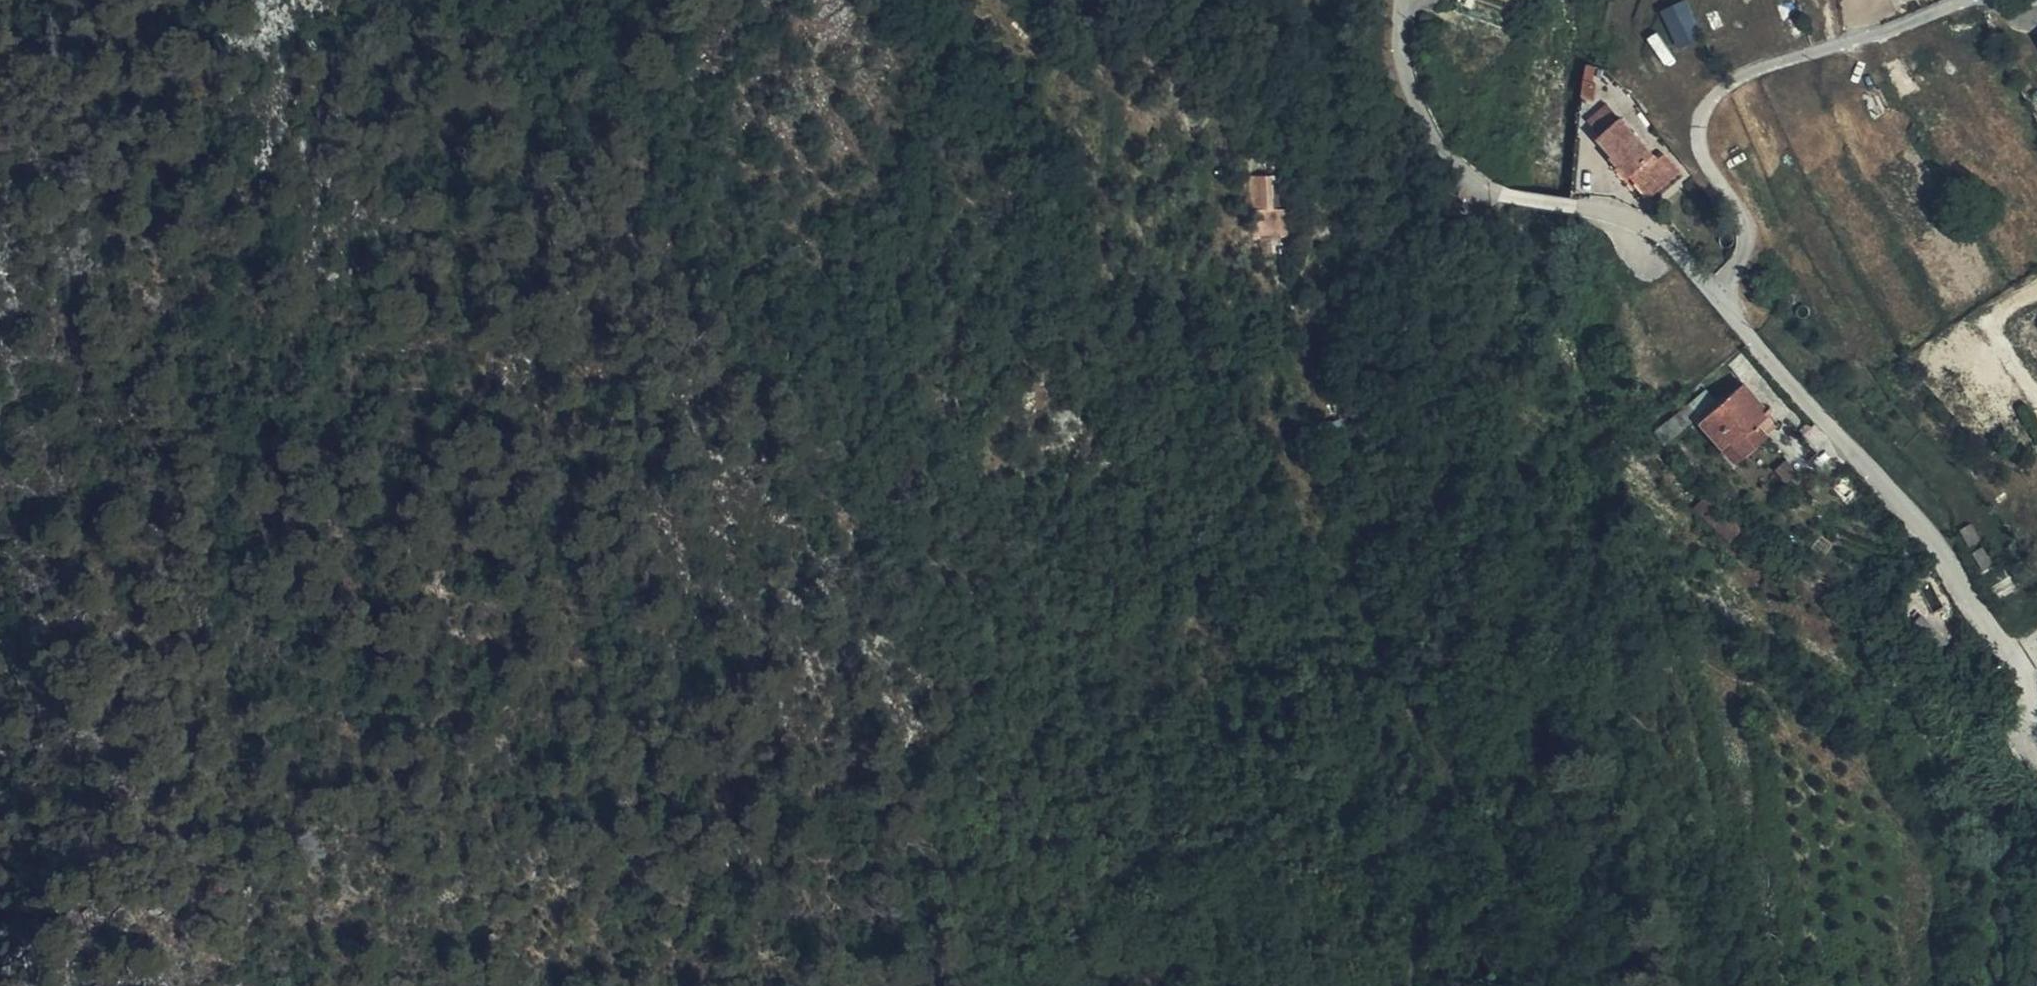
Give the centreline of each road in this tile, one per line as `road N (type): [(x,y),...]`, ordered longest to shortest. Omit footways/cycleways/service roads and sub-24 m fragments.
road 1 (unclassified): [(2018,659),(1935,539),(1659,228),(1475,188)]
road 2 (residential): [(1475,188),(1457,176),(1408,79),(1404,0)]

